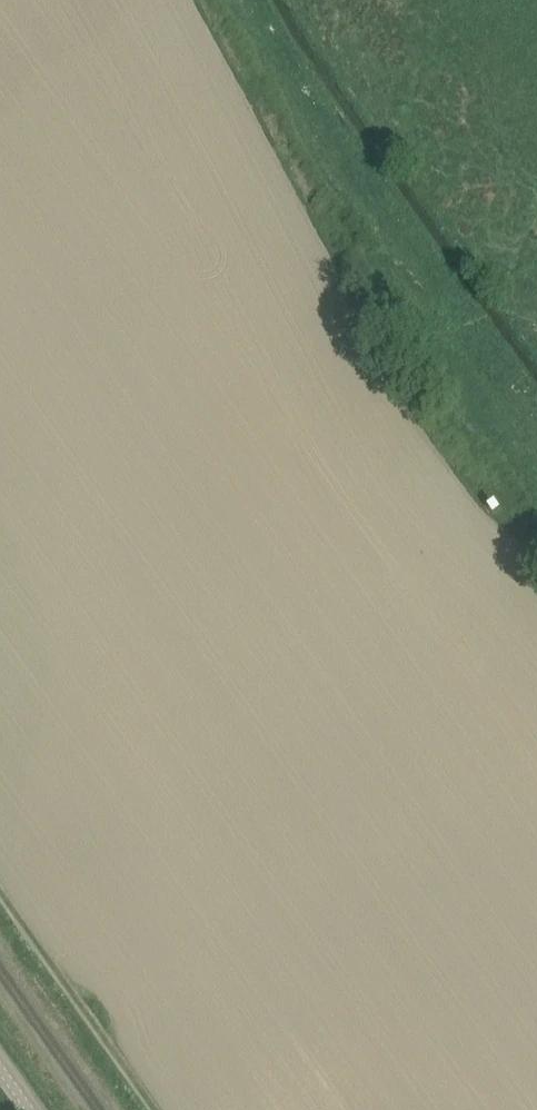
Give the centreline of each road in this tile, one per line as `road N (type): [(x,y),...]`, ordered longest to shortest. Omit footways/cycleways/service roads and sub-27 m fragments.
road 1 (track): [(0,879),(161,1109)]

